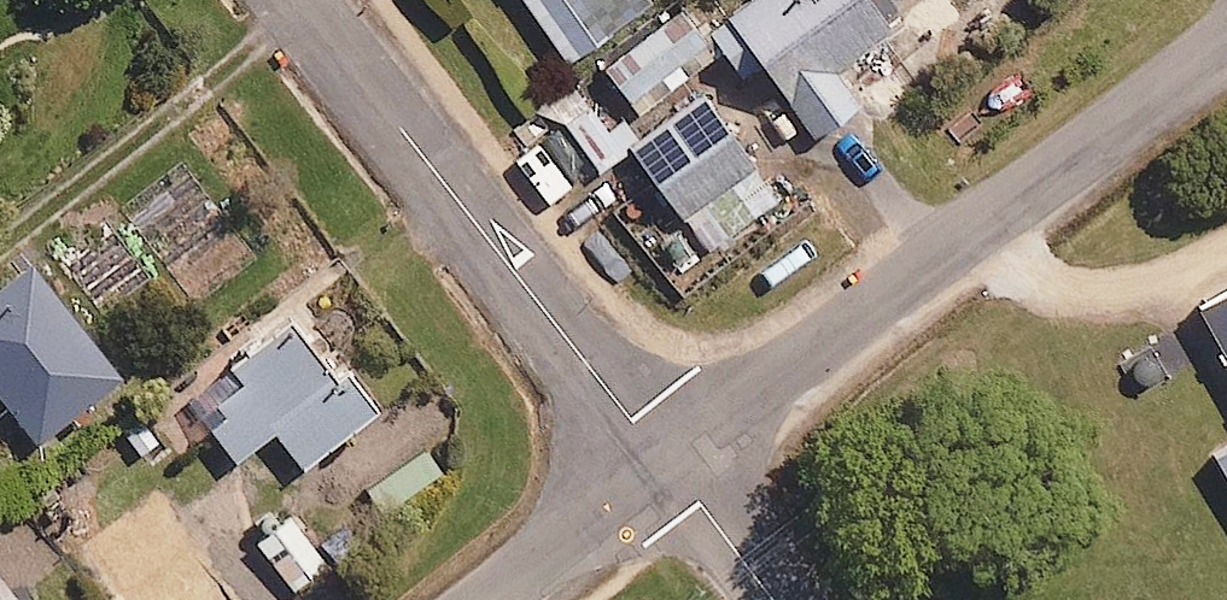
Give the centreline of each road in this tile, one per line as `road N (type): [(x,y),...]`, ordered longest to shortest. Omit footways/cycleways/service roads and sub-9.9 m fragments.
road 1 (residential): [(665,463),(1226,42)]
road 2 (residential): [(665,463),(298,0)]
road 3 (residential): [(488,599),(665,463)]
road 4 (residential): [(778,599),(665,463)]

